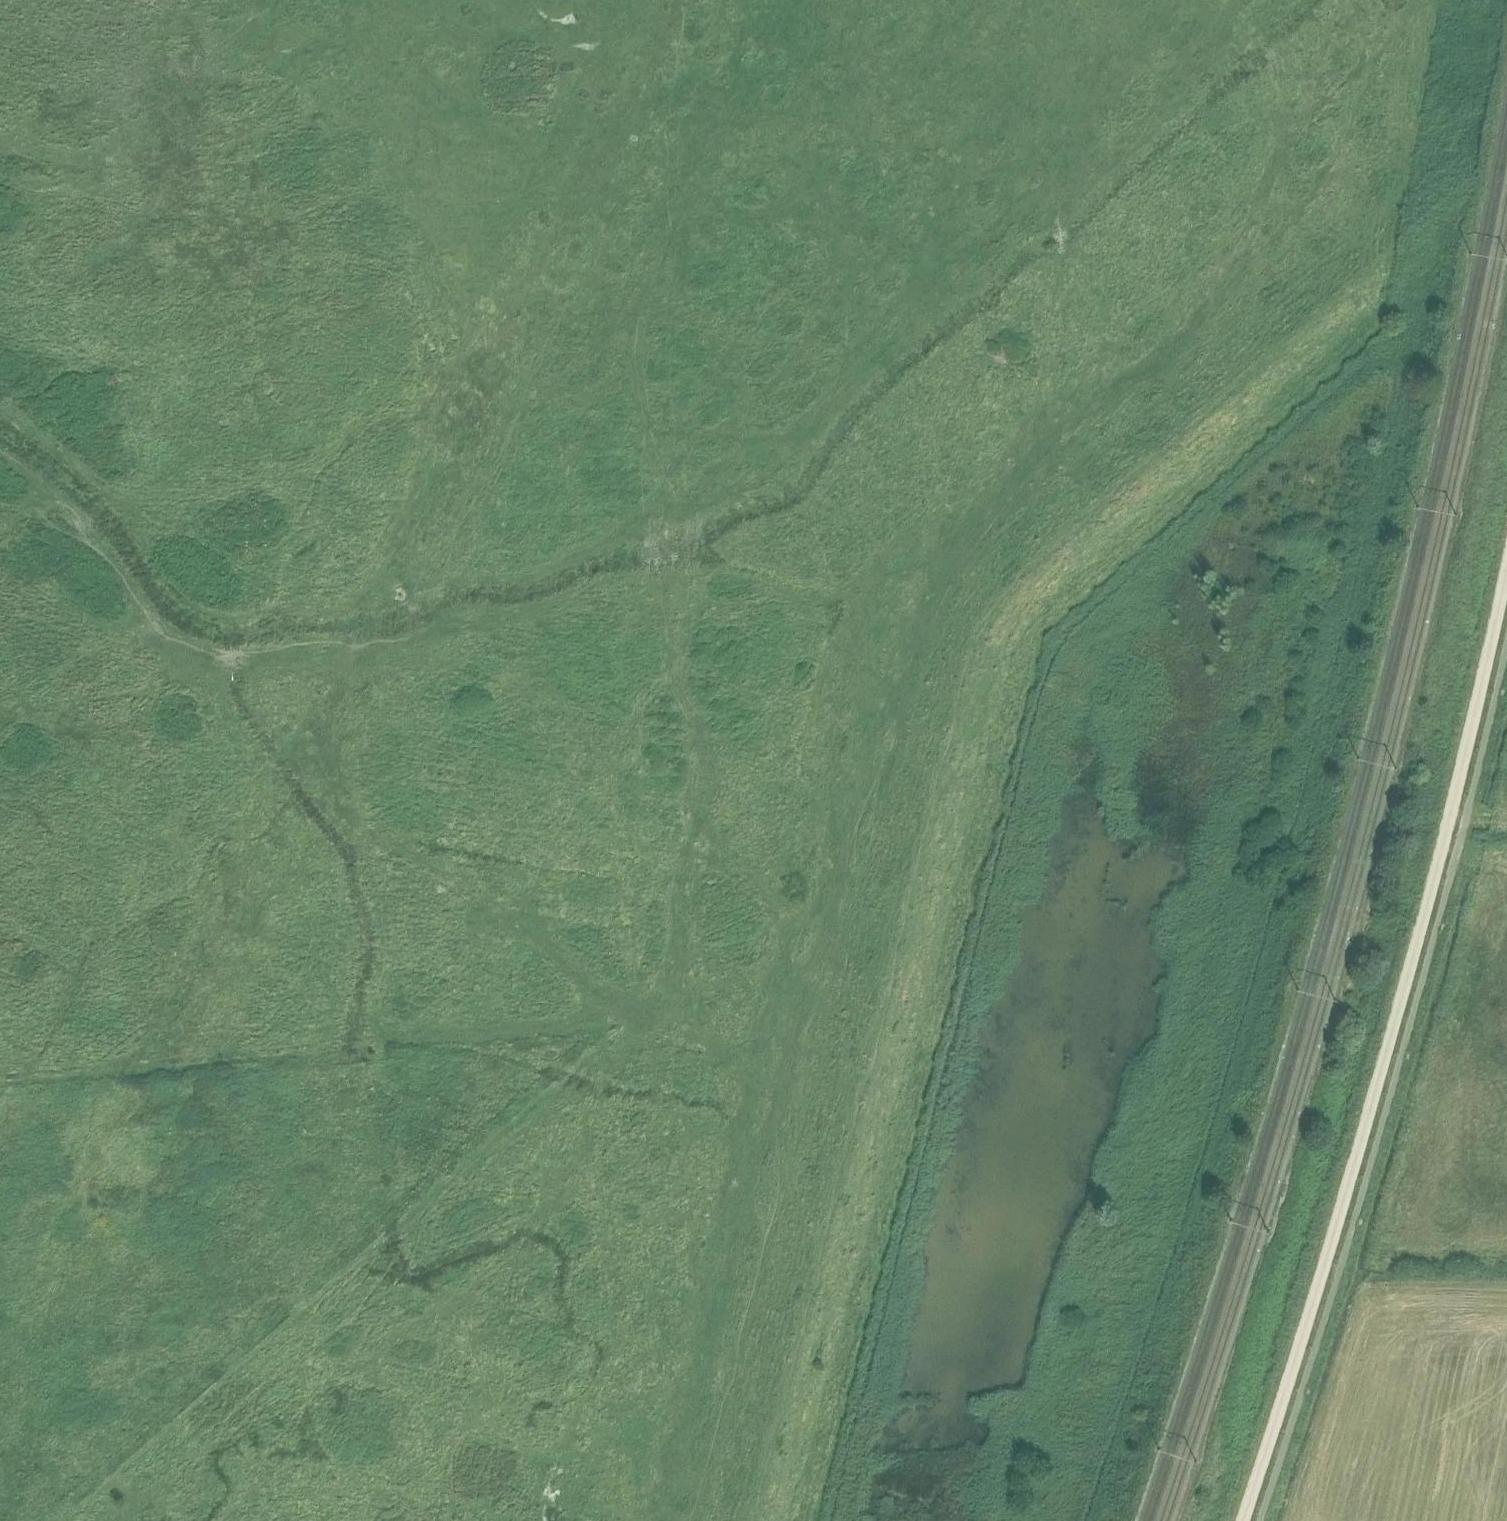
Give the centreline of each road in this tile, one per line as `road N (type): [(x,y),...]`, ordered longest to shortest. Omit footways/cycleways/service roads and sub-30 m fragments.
road 1 (unclassified): [(1237,1520),(1428,874),(1506,537)]

